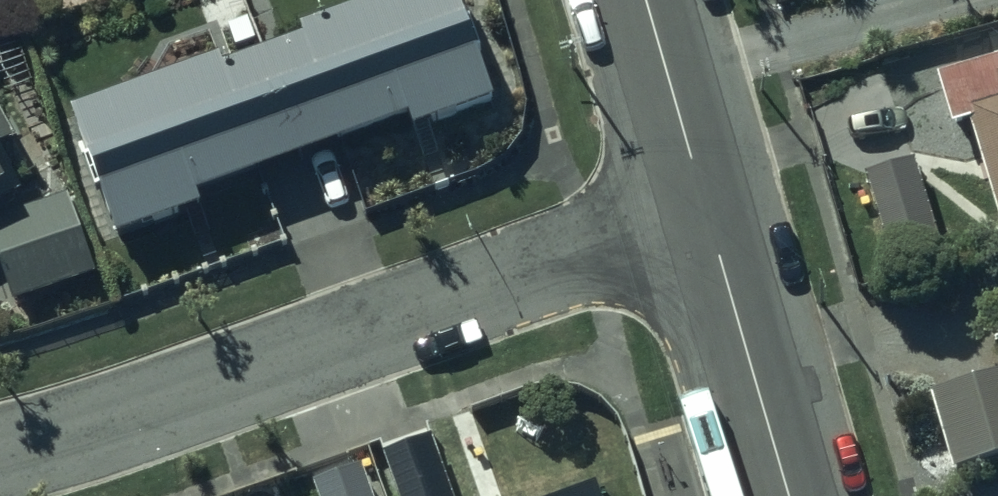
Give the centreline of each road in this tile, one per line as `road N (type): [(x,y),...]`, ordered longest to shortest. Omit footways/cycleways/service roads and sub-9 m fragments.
road 1 (residential): [(706,203),(0,455)]
road 2 (residential): [(706,203),(788,495)]
road 3 (residential): [(646,0),(706,203)]

